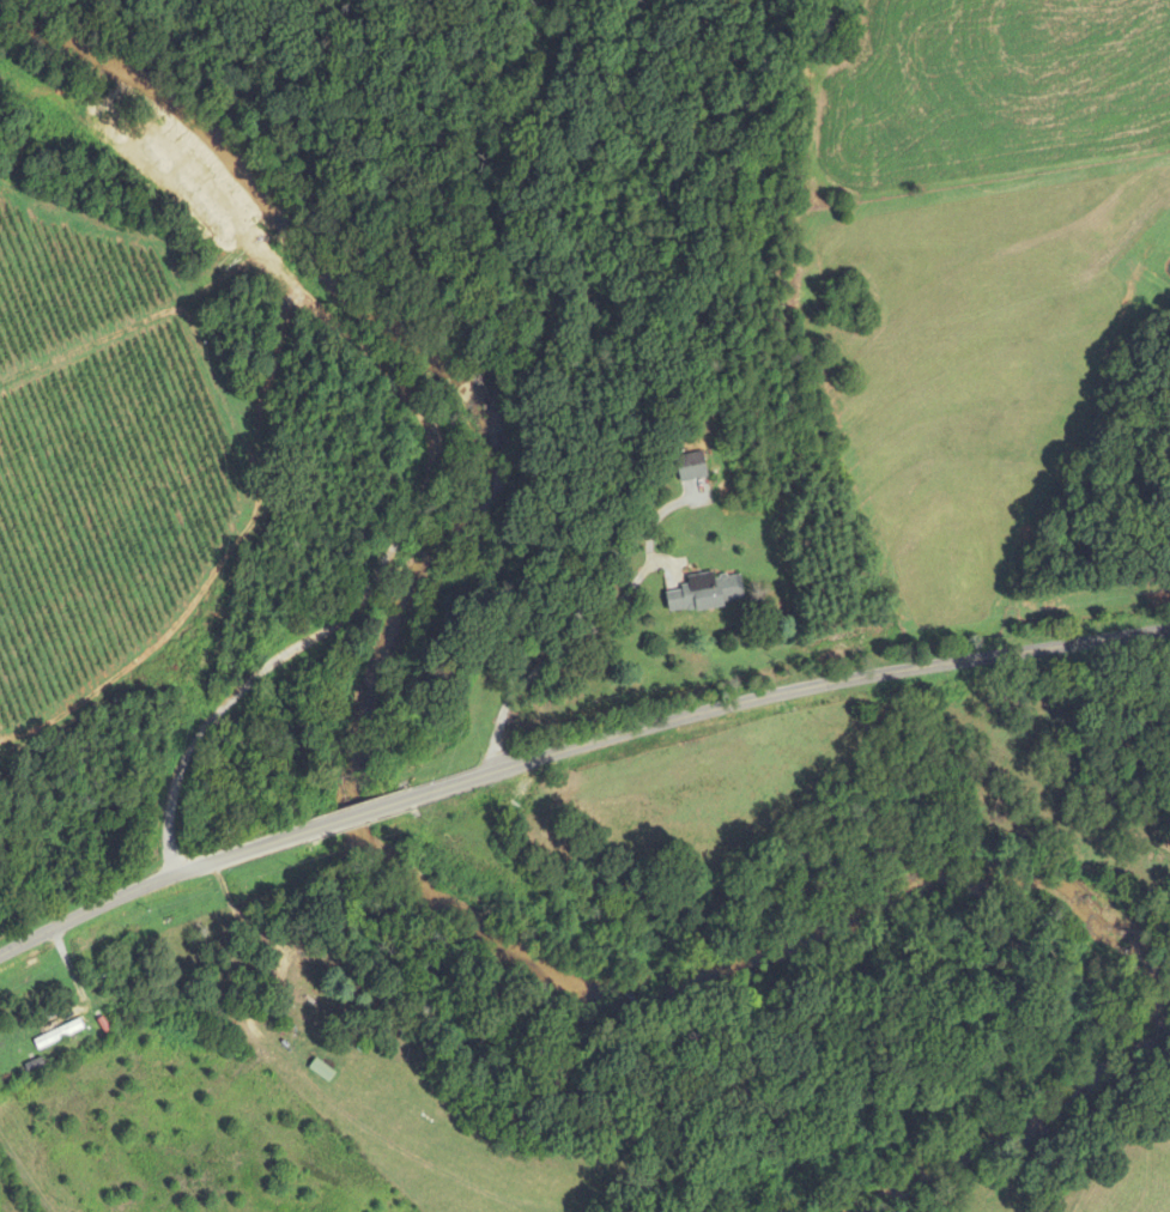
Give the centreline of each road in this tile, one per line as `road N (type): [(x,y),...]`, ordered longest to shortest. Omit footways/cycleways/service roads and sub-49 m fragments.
road 1 (residential): [(405,799),(857,678),(1169,629)]
road 2 (residential): [(0,956),(148,884),(317,826)]

